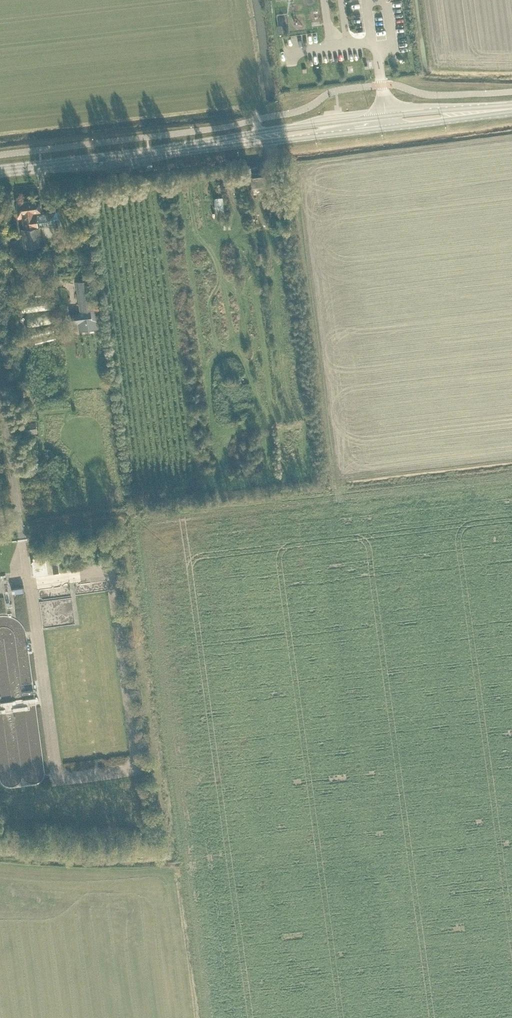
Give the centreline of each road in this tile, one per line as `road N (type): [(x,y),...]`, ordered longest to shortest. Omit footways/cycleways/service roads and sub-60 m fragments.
road 1 (primary): [(511,106),(271,129),(177,149)]
road 2 (primary): [(177,149),(511,110)]
road 3 (primary): [(0,171),(177,149)]

